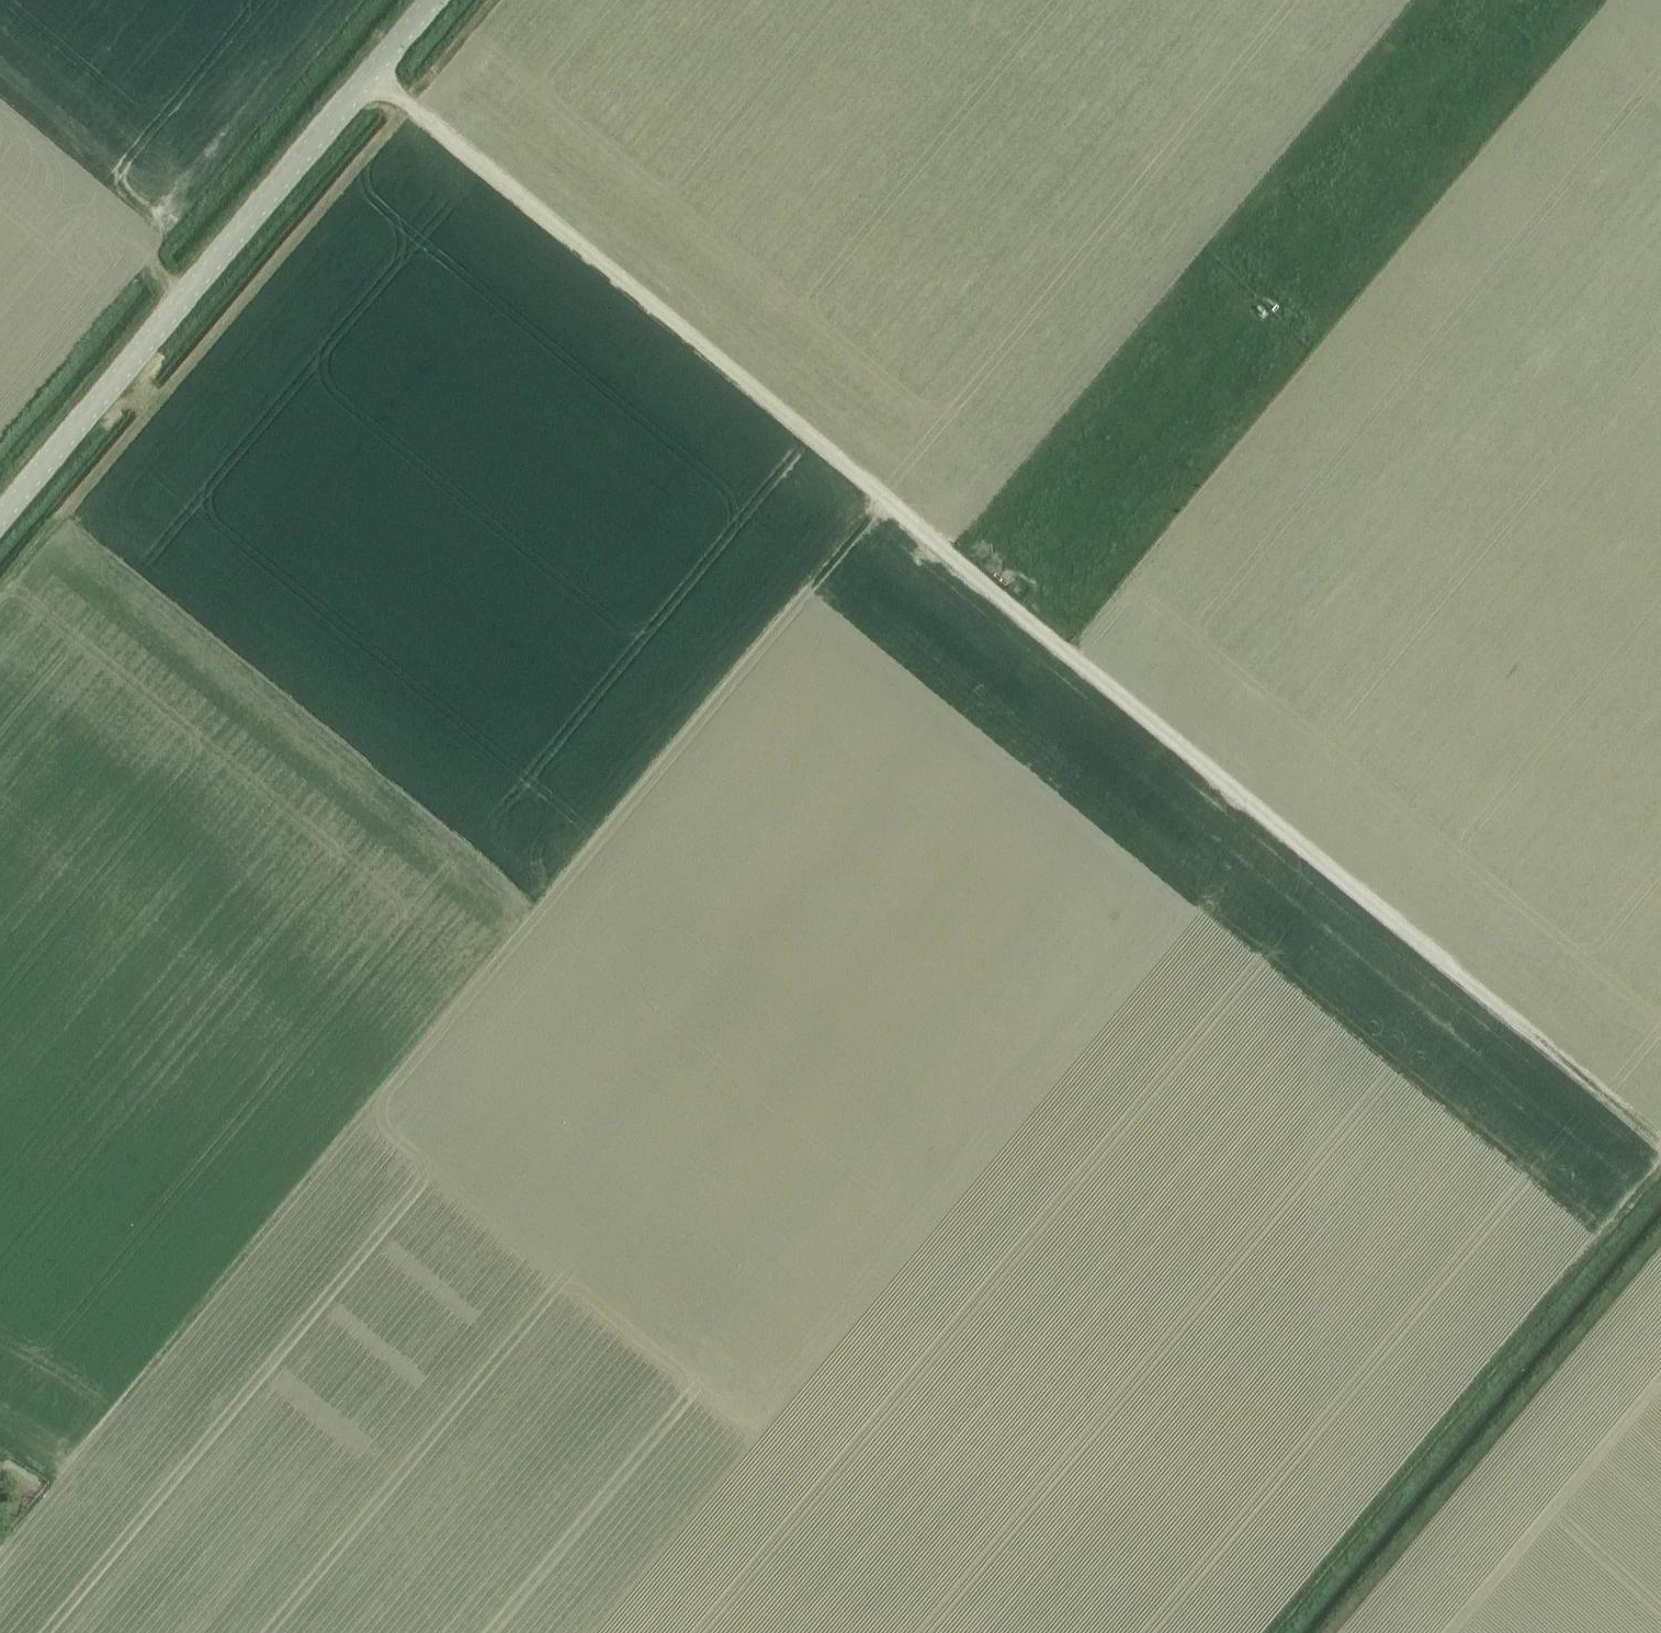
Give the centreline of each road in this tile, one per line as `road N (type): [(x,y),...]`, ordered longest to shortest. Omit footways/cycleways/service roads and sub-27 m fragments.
road 1 (tertiary): [(0,520),(432,0)]

